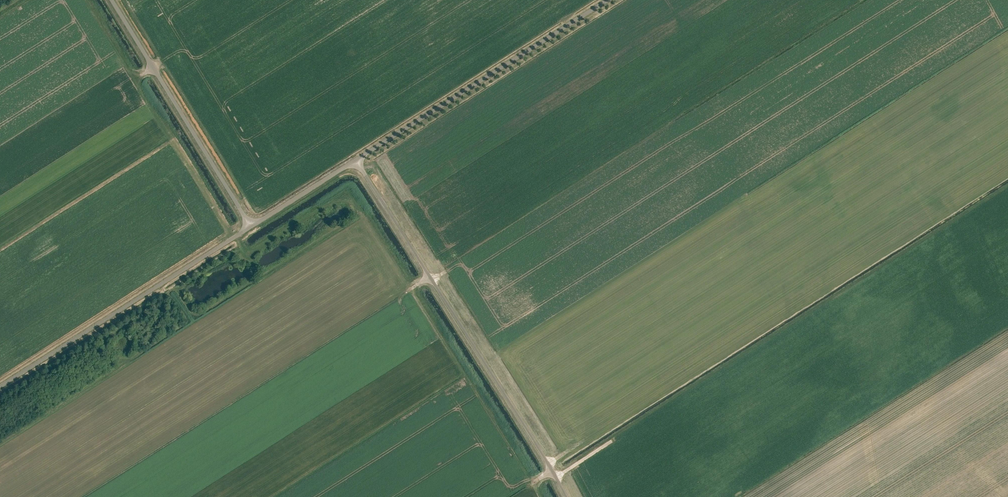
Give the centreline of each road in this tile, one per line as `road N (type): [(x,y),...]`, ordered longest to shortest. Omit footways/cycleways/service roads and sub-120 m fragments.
road 1 (unclassified): [(566,496),(355,161)]
road 2 (unclassified): [(355,161),(607,0)]
road 3 (unclassified): [(0,387),(251,226)]
road 4 (unclassified): [(251,226),(112,0)]
road 5 (unclassified): [(251,226),(355,161)]

